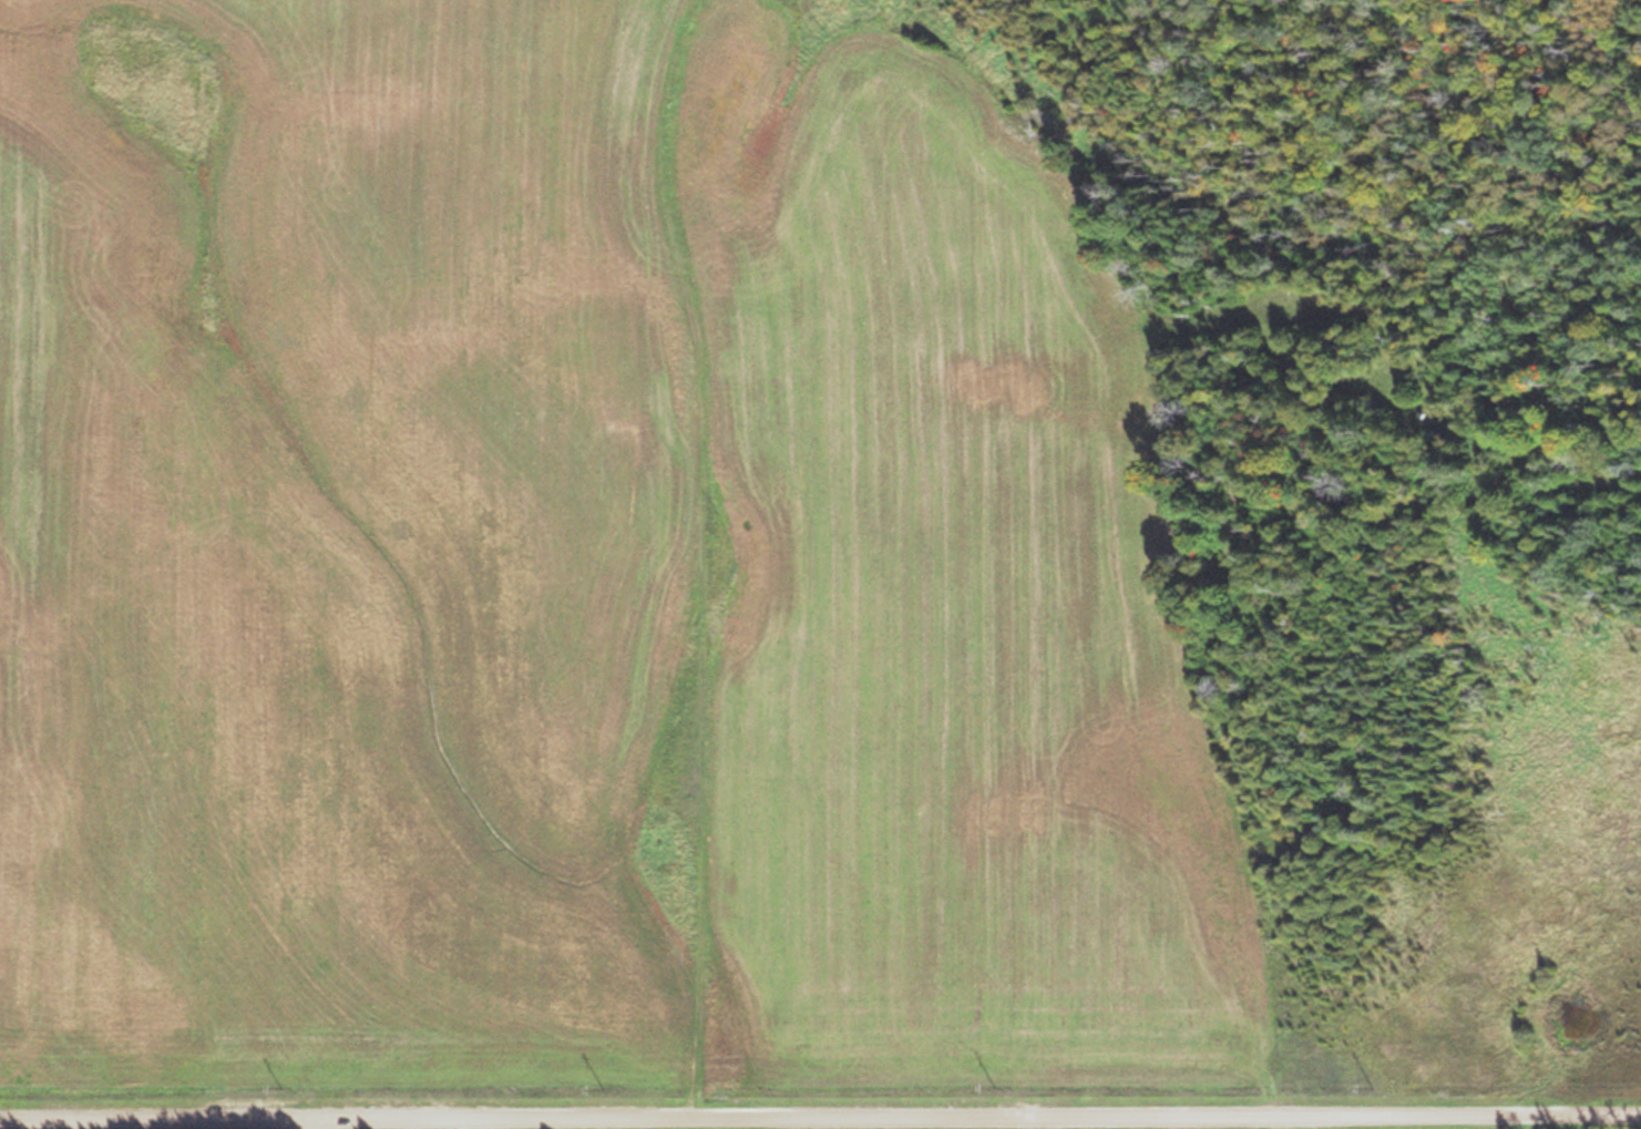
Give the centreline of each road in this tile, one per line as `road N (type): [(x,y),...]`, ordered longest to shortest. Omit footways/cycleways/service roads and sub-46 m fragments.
road 1 (residential): [(690,1128),(701,473),(698,343),(670,173),(689,30),(701,0)]

